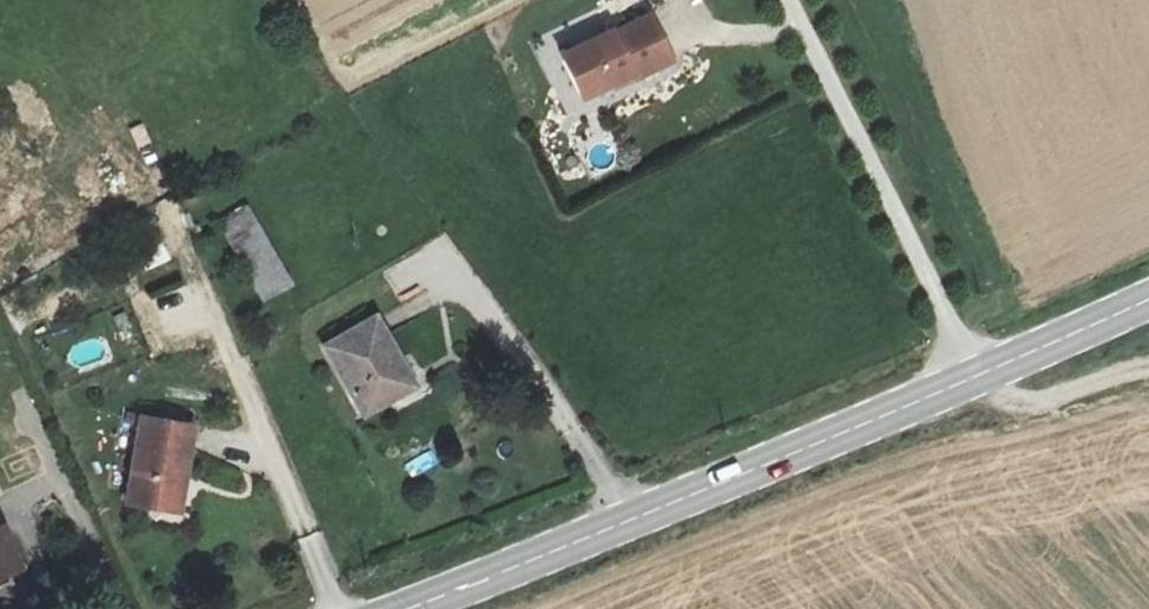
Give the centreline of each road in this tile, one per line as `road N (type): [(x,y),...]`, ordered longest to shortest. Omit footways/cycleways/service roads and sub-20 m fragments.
road 1 (secondary): [(406,608),(1148,299)]
road 2 (track): [(1148,367),(1040,401),(1018,401),(977,375)]

